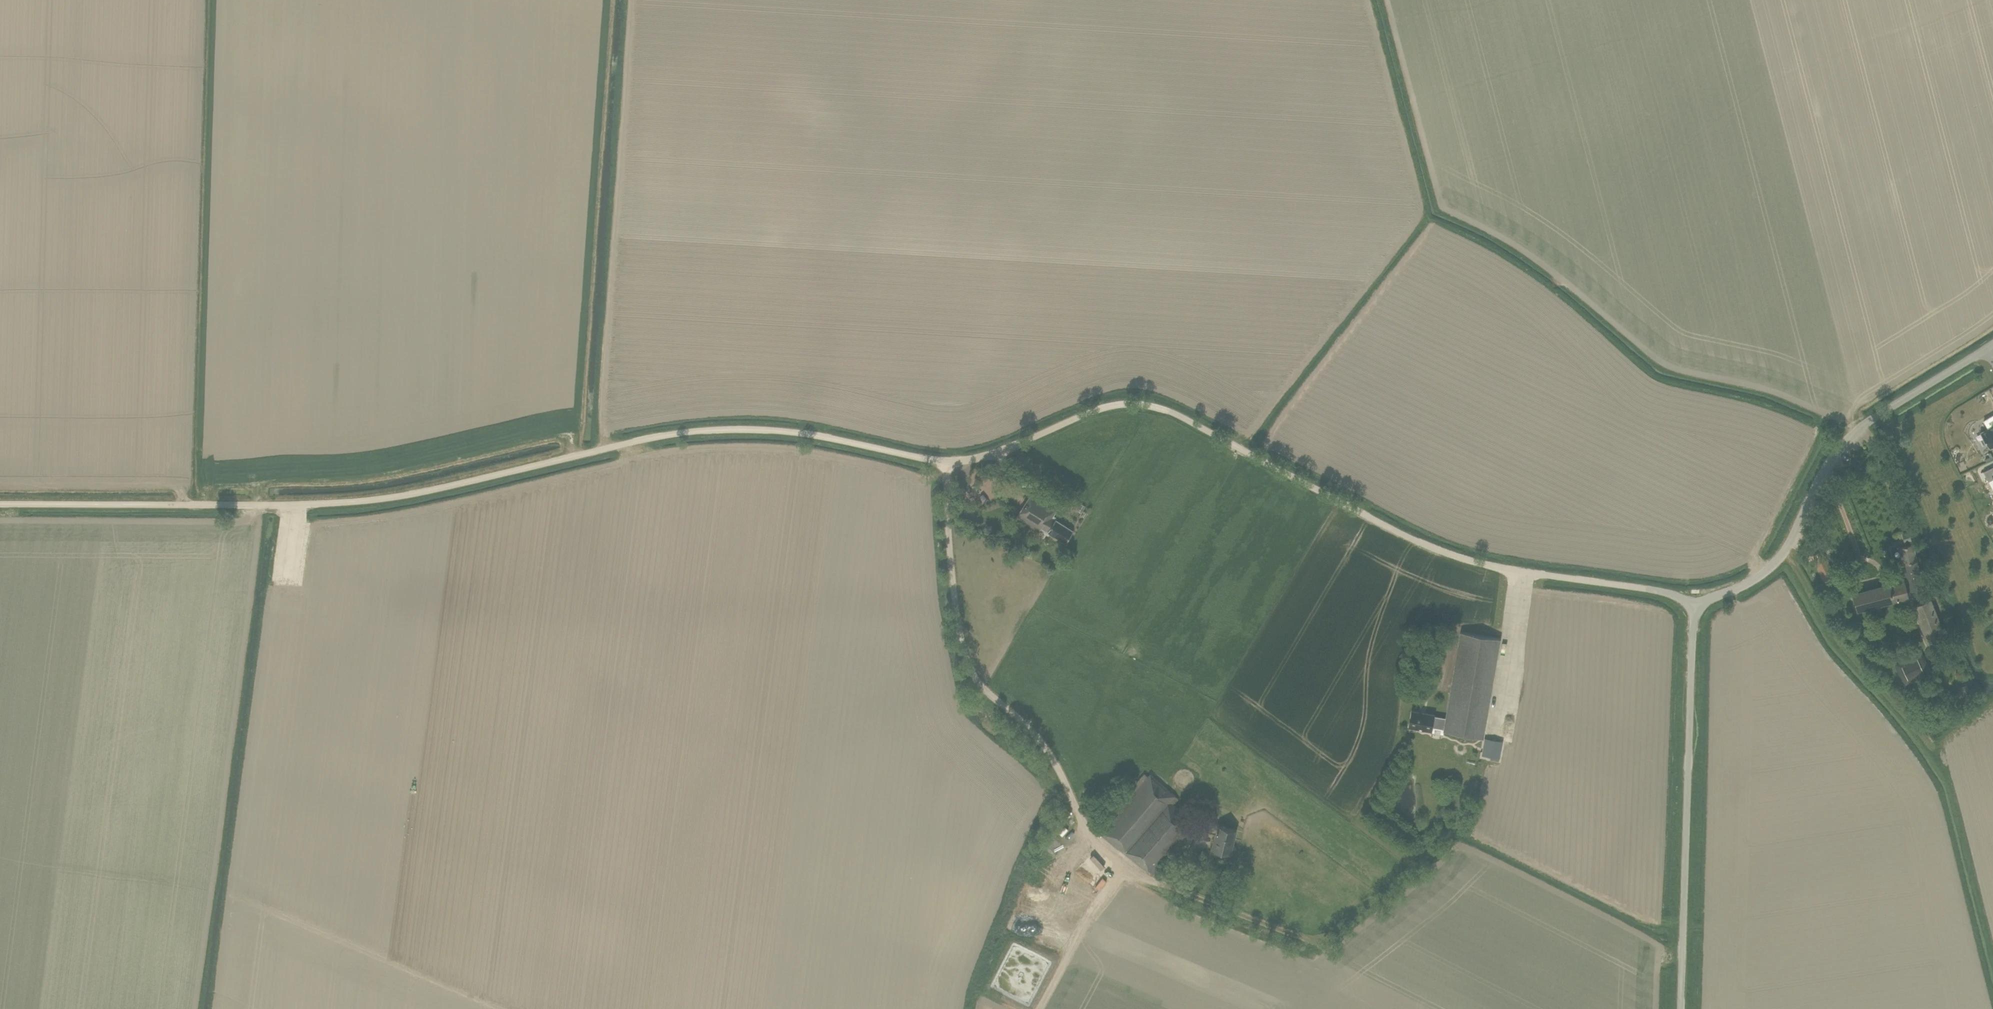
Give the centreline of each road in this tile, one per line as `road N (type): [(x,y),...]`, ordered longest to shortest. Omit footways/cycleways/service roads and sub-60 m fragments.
road 1 (unclassified): [(1694,602),(1463,560),(1142,404),(1092,411),(993,453),(947,463),(799,432),(722,428),(355,501),(0,504)]
road 2 (unclassified): [(1681,1008),(1694,602)]
road 3 (unclassified): [(1694,602),(1753,580),(1776,563),(1847,441),(1987,348)]

